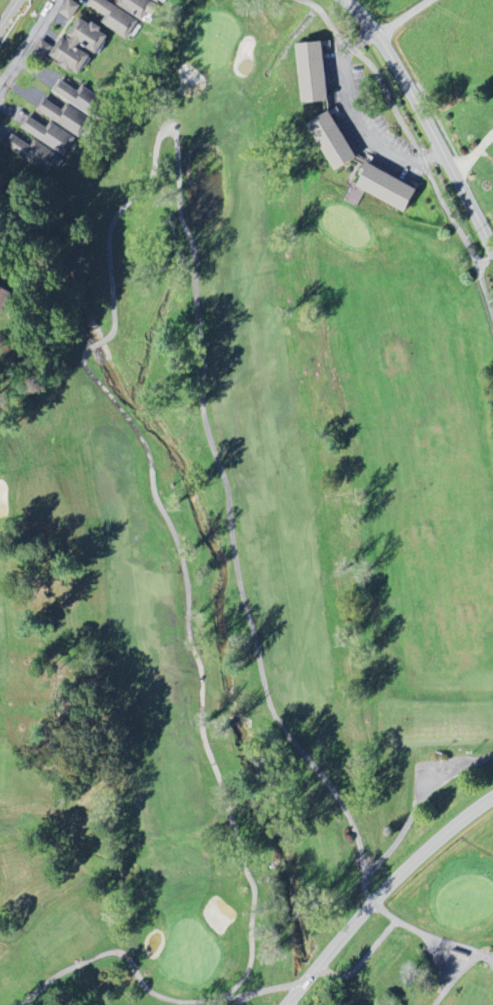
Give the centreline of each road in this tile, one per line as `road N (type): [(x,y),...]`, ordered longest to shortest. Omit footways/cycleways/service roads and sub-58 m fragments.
road 1 (residential): [(492,254),(423,106),(346,0)]
road 2 (tertiary): [(492,796),(372,902),(285,1004)]
road 3 (residential): [(376,32),(346,40),(337,78),(343,92),(415,163),(443,152)]

